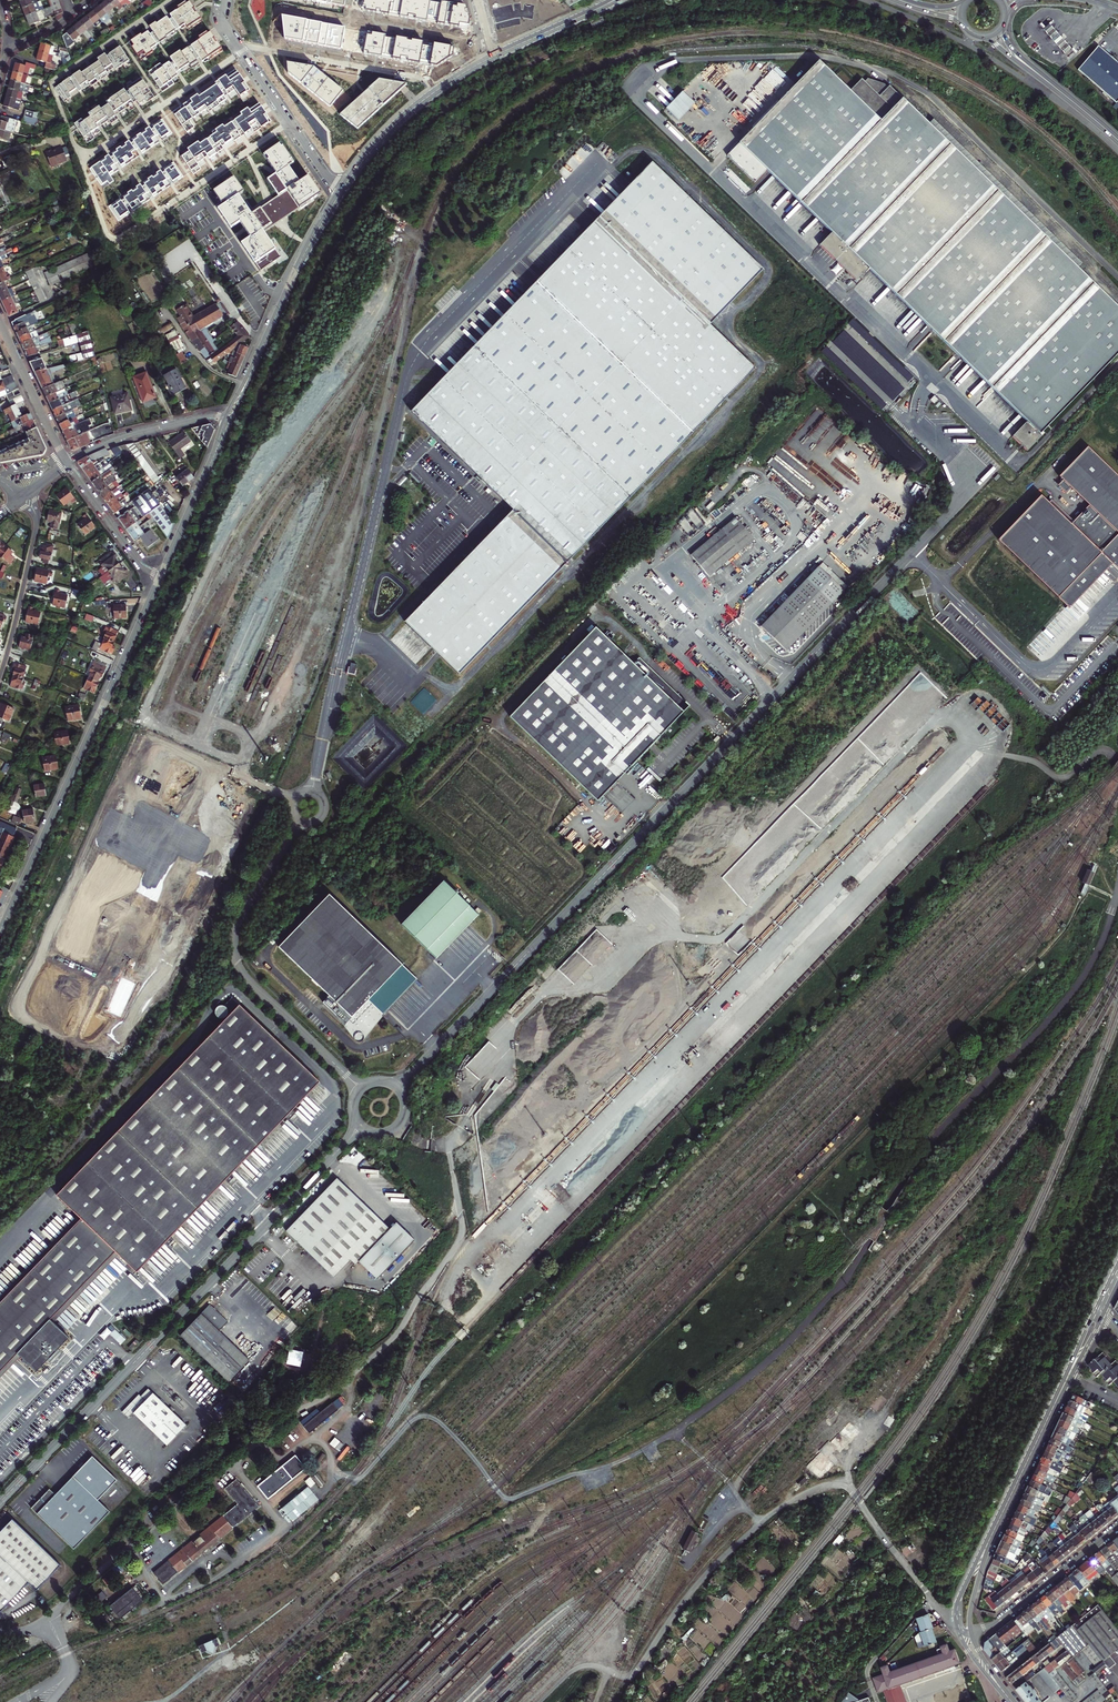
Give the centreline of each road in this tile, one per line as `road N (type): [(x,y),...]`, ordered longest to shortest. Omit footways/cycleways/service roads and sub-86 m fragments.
road 1 (unclassified): [(399,1088),(979,485)]
road 2 (unclassified): [(0,1502),(362,1125)]
road 3 (tertiary): [(0,932),(161,577)]
road 4 (unclassified): [(360,1090),(236,964),(236,927),(303,822)]
road 5 (residential): [(435,91),(423,78),(241,52)]
road 6 (residential): [(241,52),(78,161)]
road 7 (tertiary): [(255,365),(339,196)]
road 8 (residential): [(22,496),(36,523),(0,676)]
road 9 (residential): [(971,1633),(1011,1613),(1117,1528)]
road 10 (residential): [(241,52),(339,196)]
road 11 (residential): [(225,418),(117,439),(66,462)]
road 12 (tertiary): [(1068,1378),(998,1522)]
road 13 (residential): [(66,462),(0,322)]
road 14 (residential): [(66,462),(139,564),(161,577)]
road 15 (tertiary): [(339,196),(378,143),(435,91)]
road 16 (tertiary): [(161,577),(213,458)]

